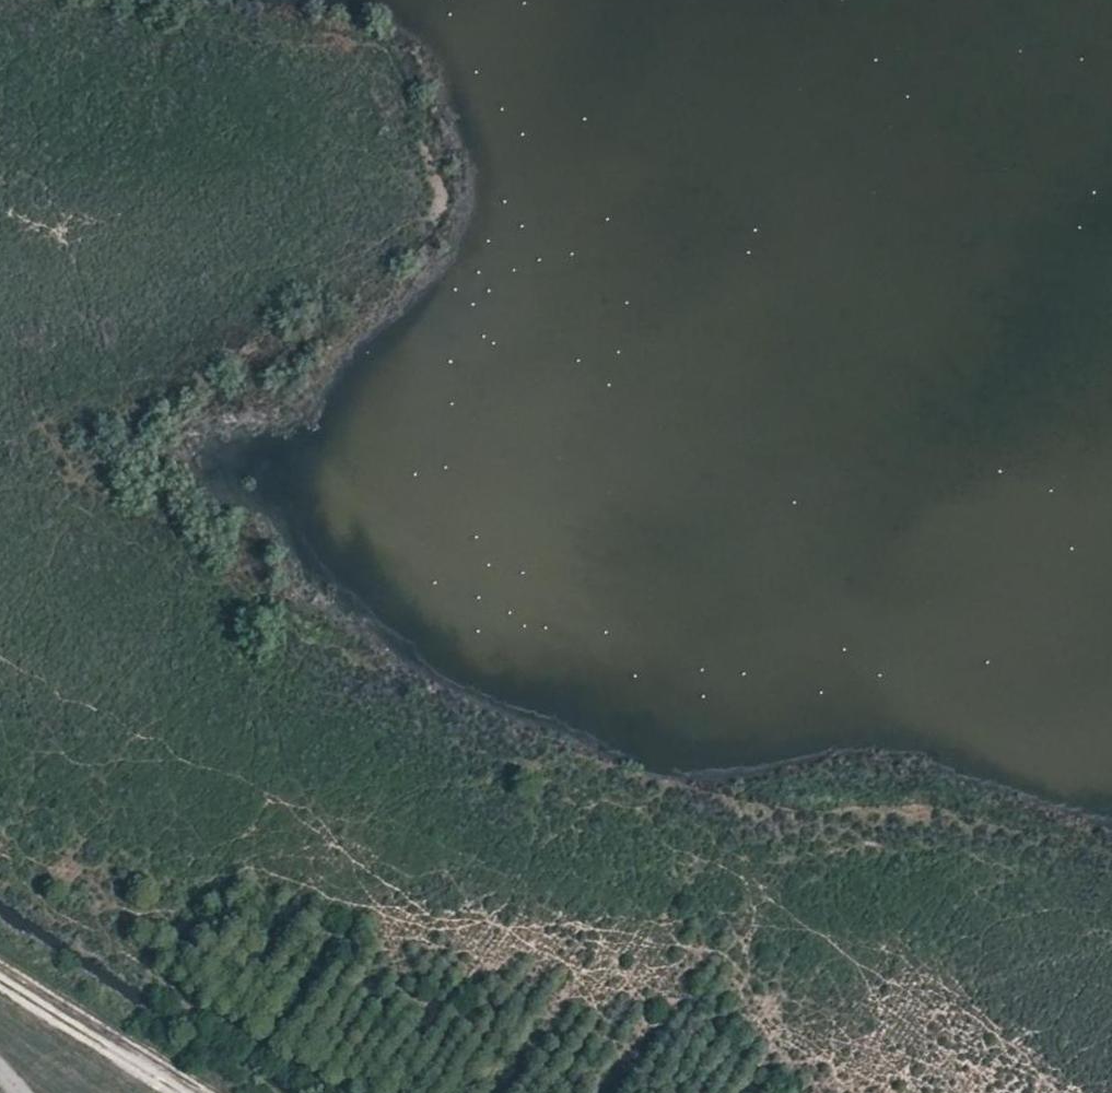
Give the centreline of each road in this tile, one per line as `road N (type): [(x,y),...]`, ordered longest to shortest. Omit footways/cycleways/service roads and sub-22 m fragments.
road 1 (track): [(0,983),(181,1092)]

